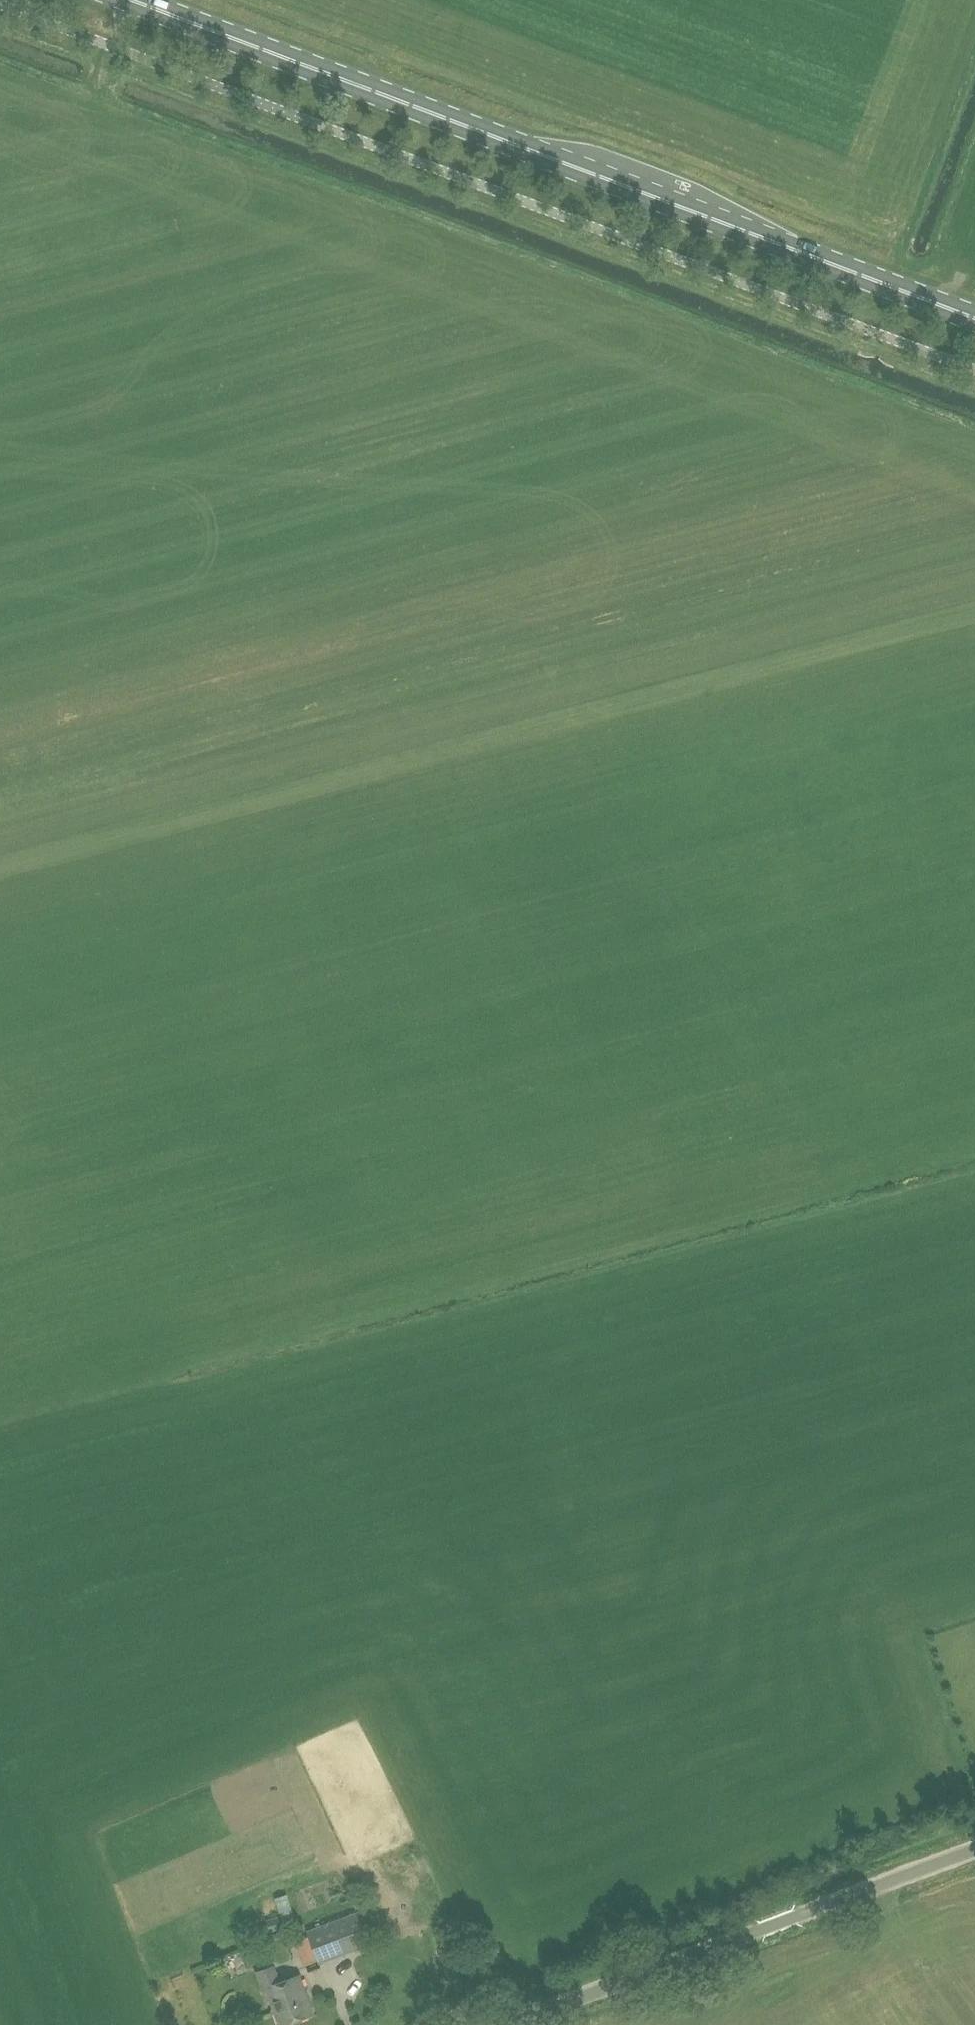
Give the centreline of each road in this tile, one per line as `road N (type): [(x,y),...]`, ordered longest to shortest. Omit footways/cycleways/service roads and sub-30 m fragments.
road 1 (primary): [(974,318),(134,0)]
road 2 (unclassified): [(499,2024),(974,1848)]

